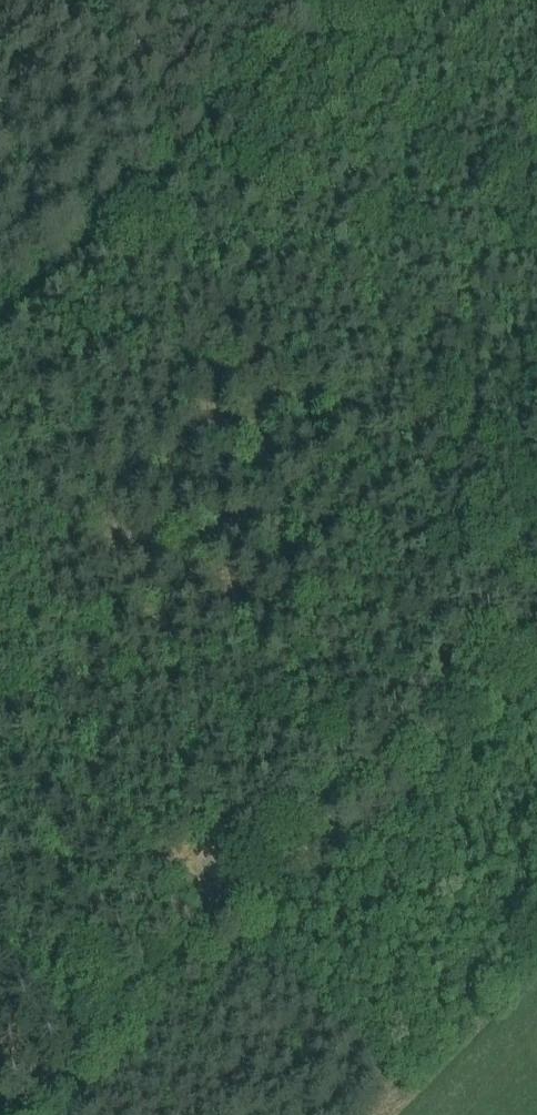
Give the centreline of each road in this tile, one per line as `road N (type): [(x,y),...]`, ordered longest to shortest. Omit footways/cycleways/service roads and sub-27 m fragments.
road 1 (track): [(91,1053),(536,627)]
road 2 (track): [(377,0),(0,341)]
road 3 (track): [(0,947),(91,1053)]

